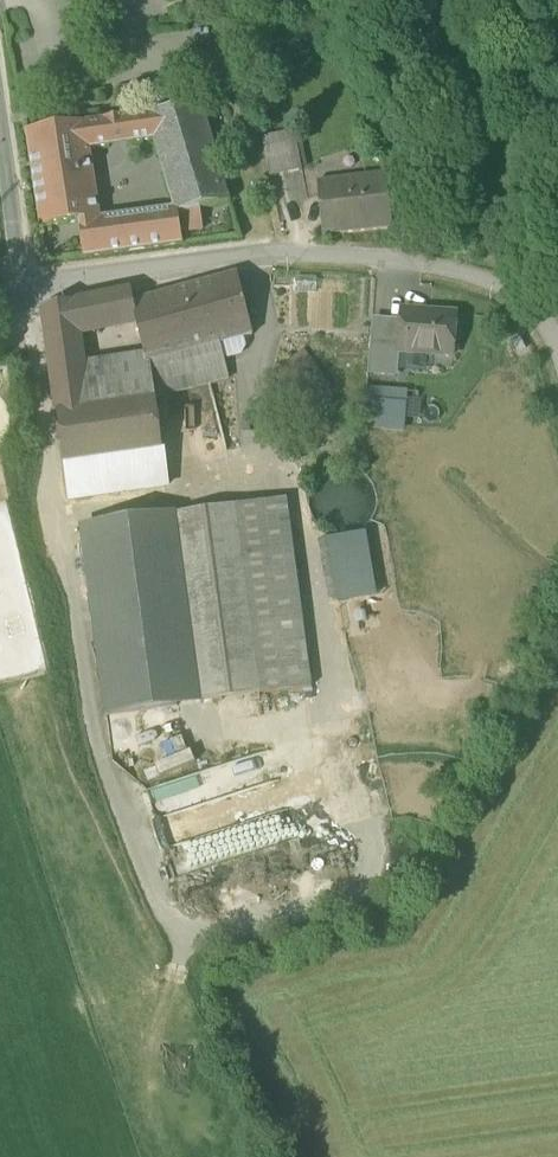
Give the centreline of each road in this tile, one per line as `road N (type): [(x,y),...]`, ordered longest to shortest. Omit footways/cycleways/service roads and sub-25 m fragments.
road 1 (unclassified): [(29,293),(241,253),(360,256),(491,278),(545,318),(557,368)]
road 2 (track): [(29,293),(72,607)]
road 3 (unclassified): [(0,123),(29,293)]

